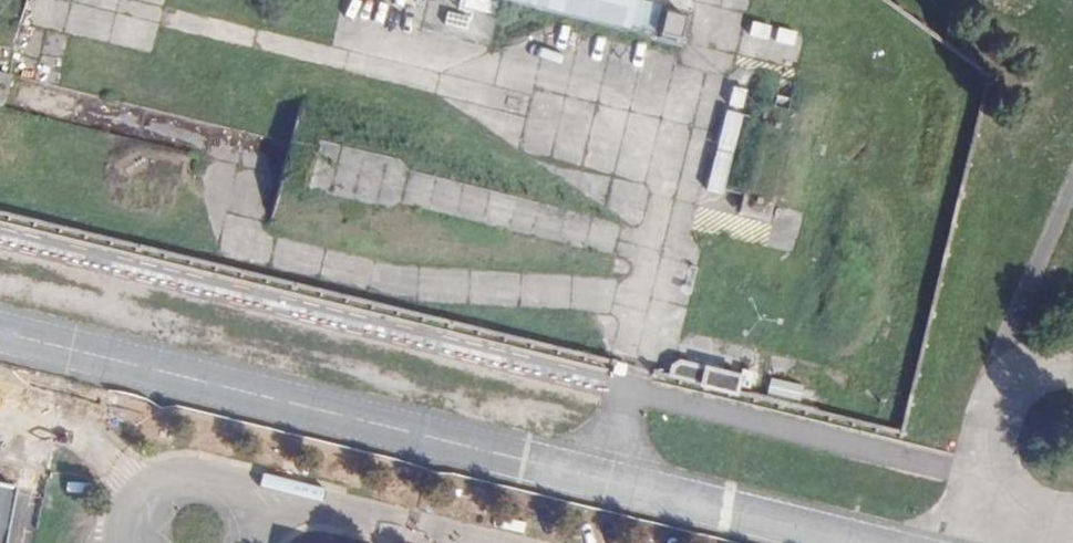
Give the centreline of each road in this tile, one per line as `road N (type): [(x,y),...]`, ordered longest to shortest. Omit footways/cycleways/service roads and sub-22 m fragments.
road 1 (unclassified): [(628,391),(0,238)]
road 2 (unclassified): [(987,486),(950,470),(628,391)]
road 3 (unclassified): [(997,405),(1006,350),(1072,188)]
road 4 (residential): [(468,542),(299,502)]
road 5 (residential): [(216,482),(175,472),(154,477),(119,506),(110,542)]

